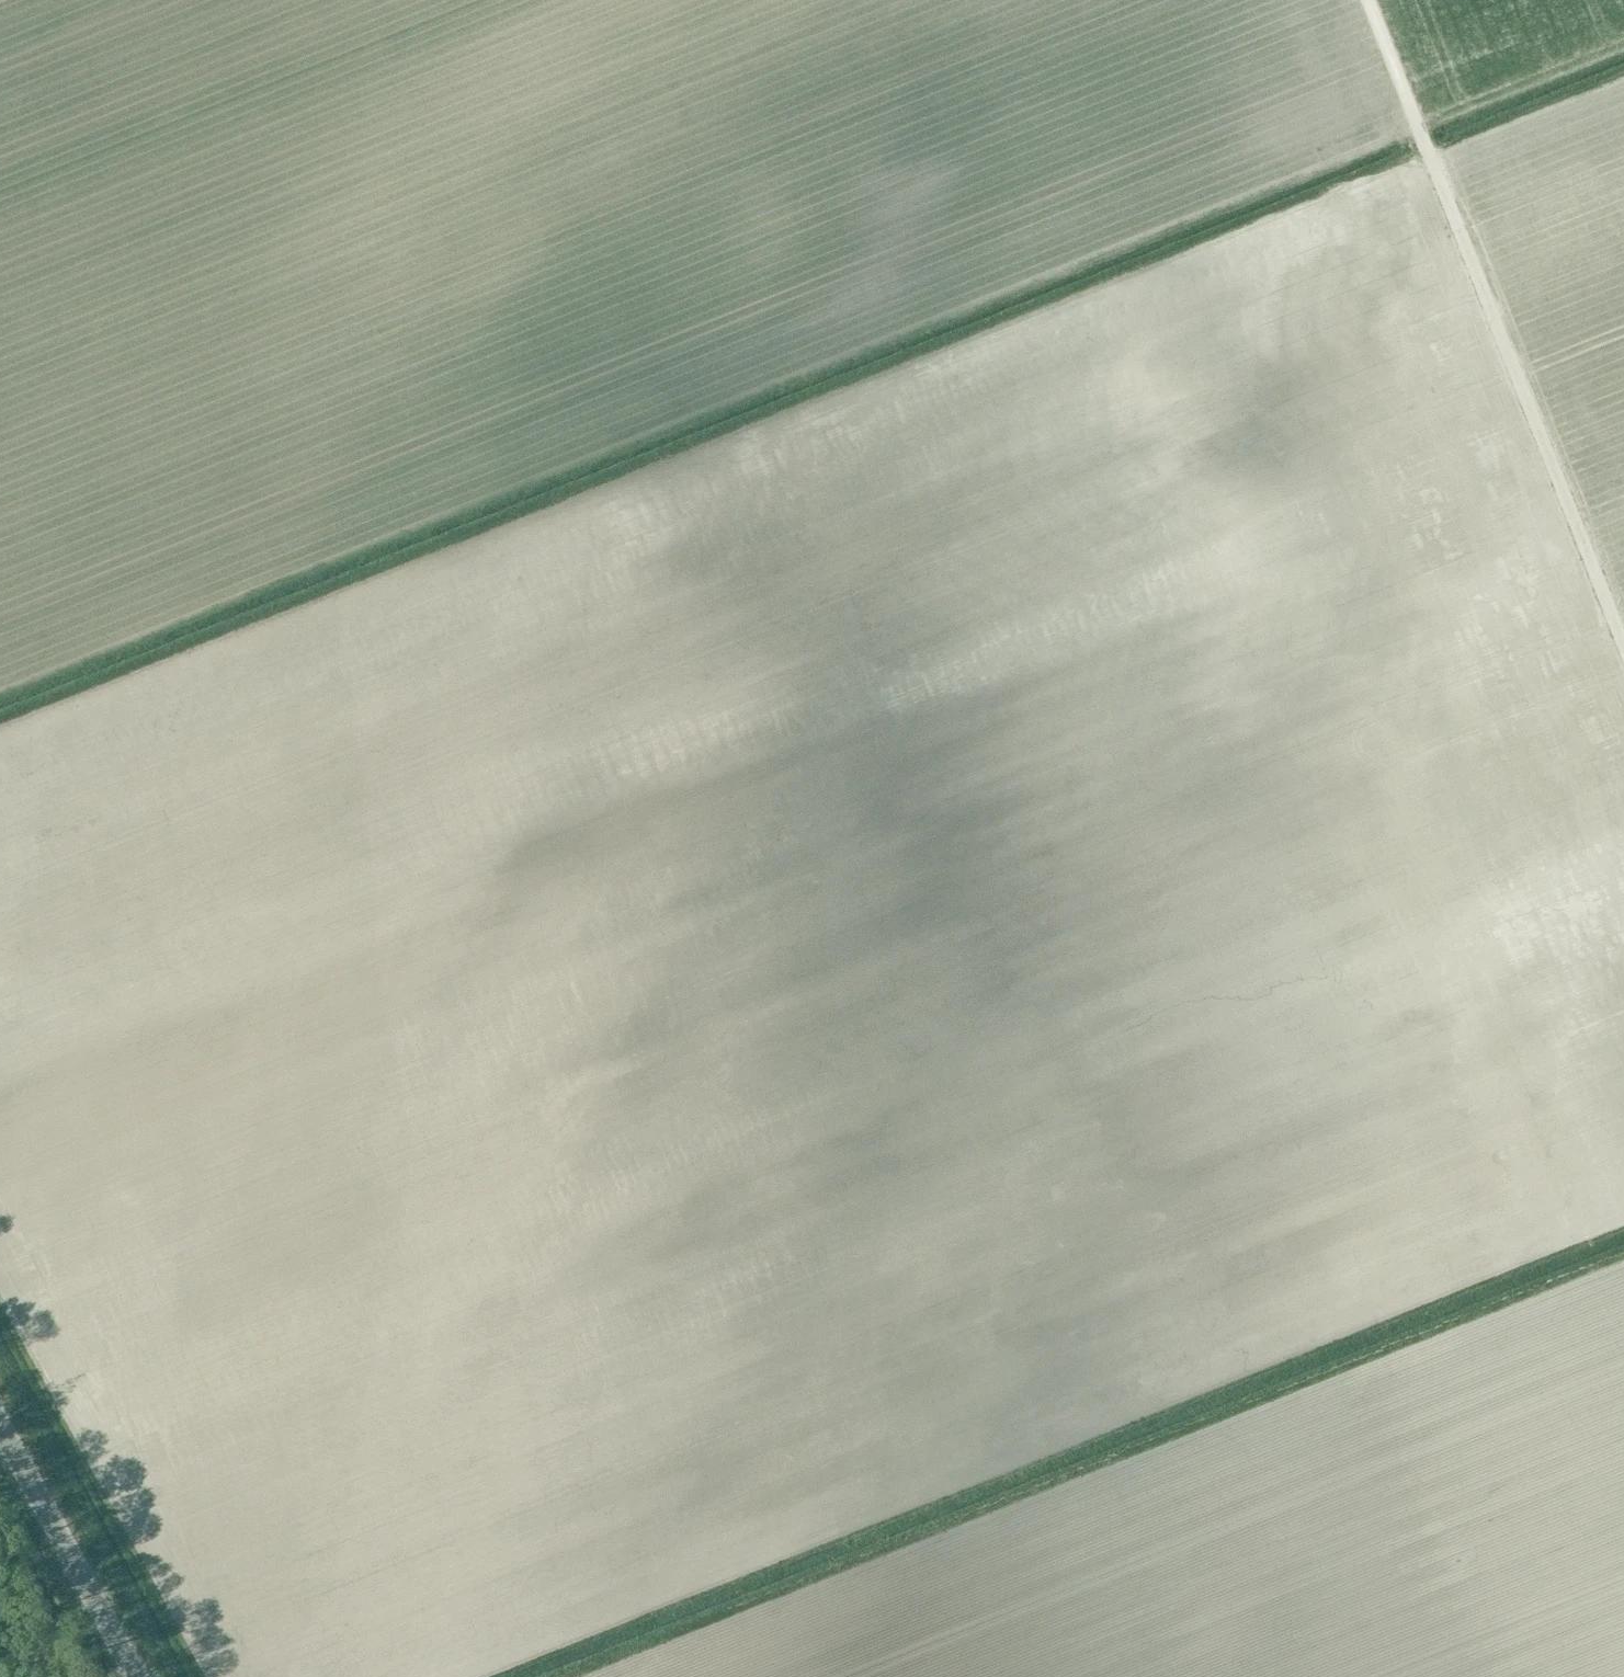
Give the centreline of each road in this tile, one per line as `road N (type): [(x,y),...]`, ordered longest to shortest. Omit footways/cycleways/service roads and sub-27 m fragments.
road 1 (track): [(1623,642),(1369,0)]
road 2 (unclassified): [(137,1676),(0,1425)]

